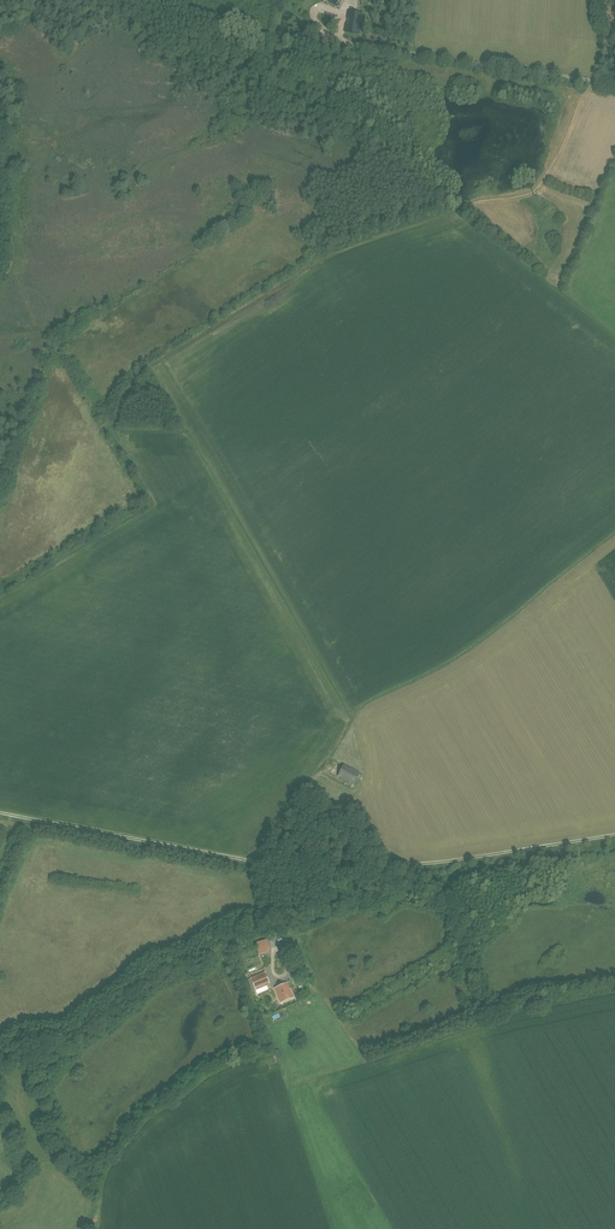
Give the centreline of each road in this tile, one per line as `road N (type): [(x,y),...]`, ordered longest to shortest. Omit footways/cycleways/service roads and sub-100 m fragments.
road 1 (unclassified): [(614,836),(432,864),(334,868),(237,859),(0,813)]
road 2 (track): [(597,81),(530,194),(467,205),(329,257),(157,370)]

